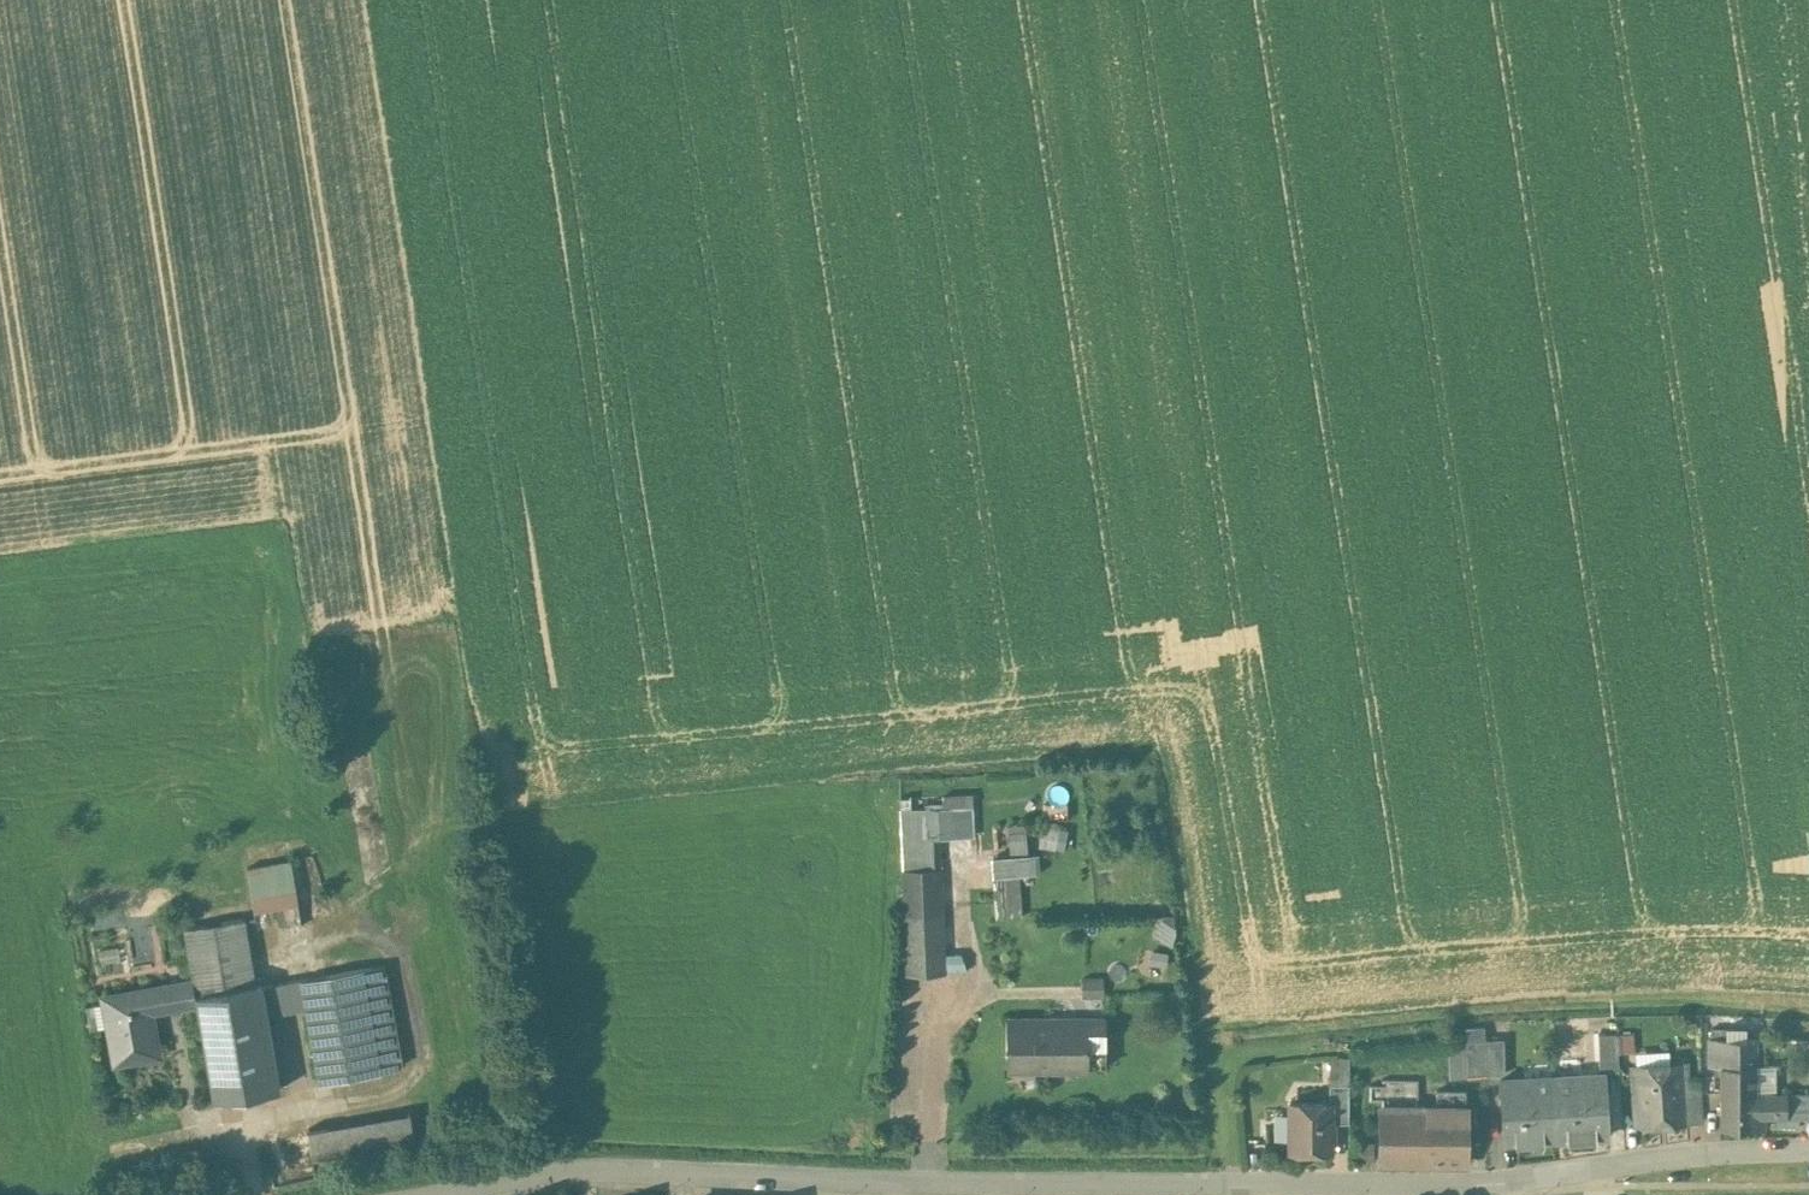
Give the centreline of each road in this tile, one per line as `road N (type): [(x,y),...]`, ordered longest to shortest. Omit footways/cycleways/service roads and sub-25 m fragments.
road 1 (residential): [(1808,1151),(1672,1155),(1461,1188),(960,1182),(601,1167),(438,1194)]

